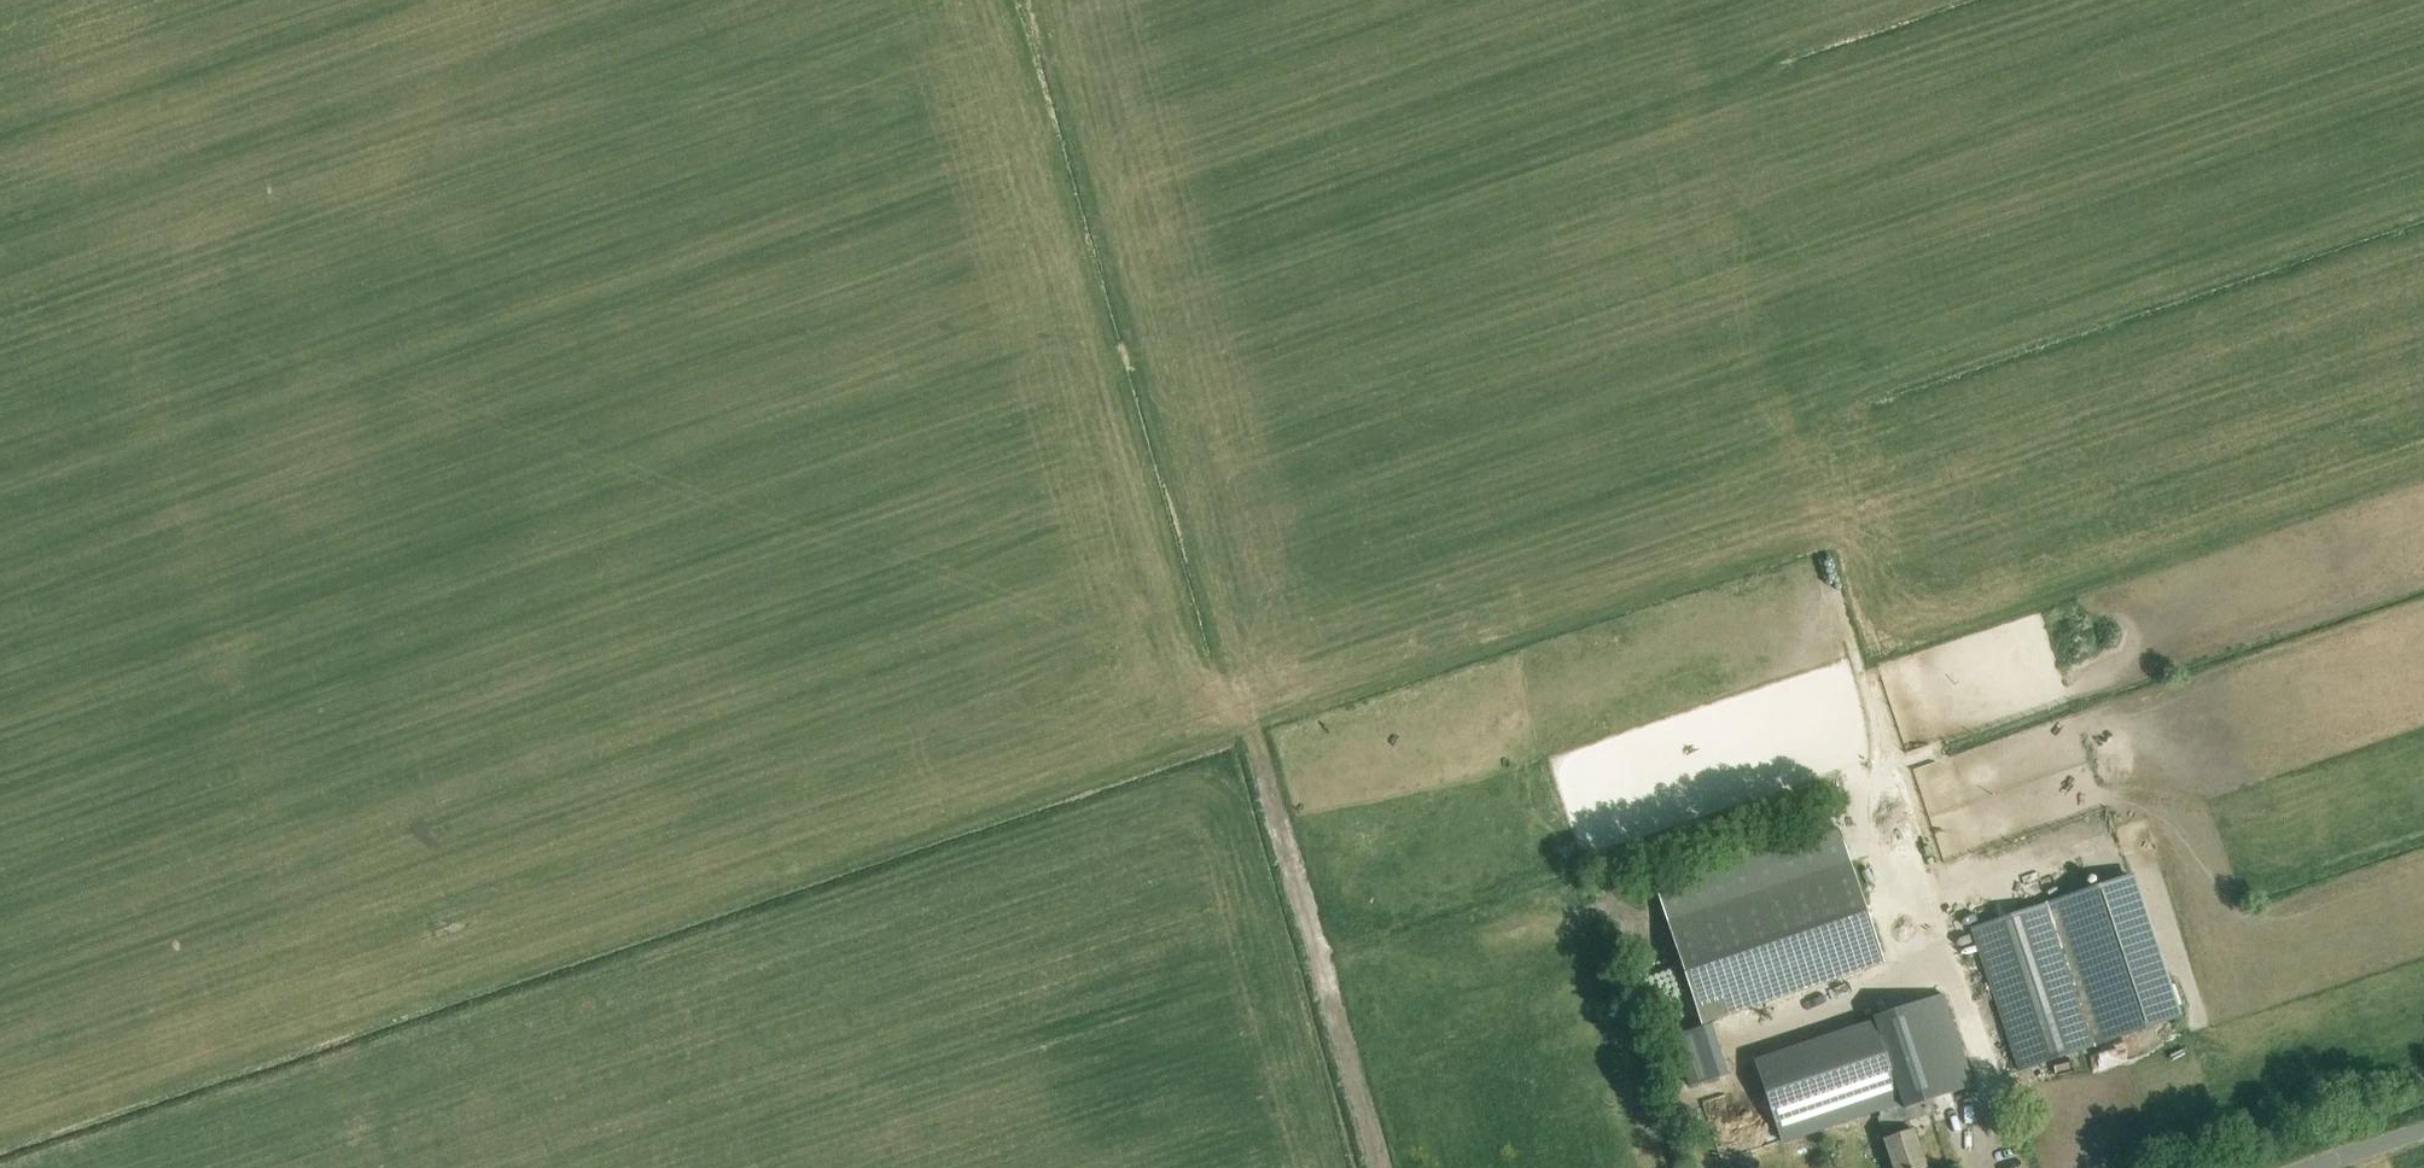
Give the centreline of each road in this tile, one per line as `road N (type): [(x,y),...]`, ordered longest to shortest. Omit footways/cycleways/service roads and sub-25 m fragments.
road 1 (unclassified): [(2297,1167),(2423,1126)]

